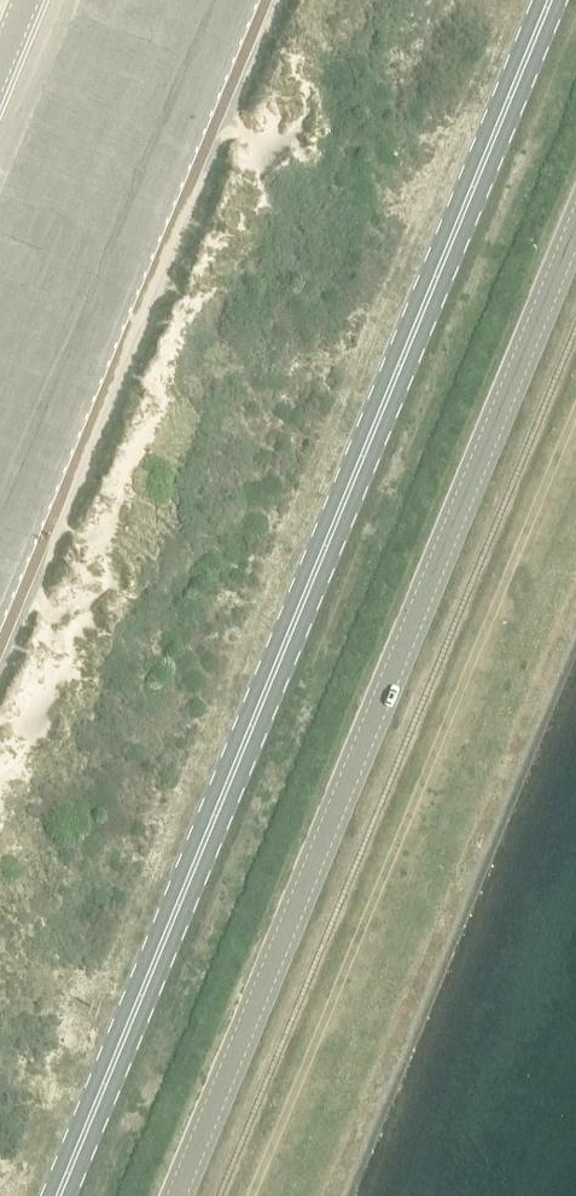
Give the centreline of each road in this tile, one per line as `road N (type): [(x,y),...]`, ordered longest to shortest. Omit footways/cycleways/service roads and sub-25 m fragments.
road 1 (primary): [(57,1195),(549,0)]
road 2 (tertiary): [(176,1195),(575,222)]

